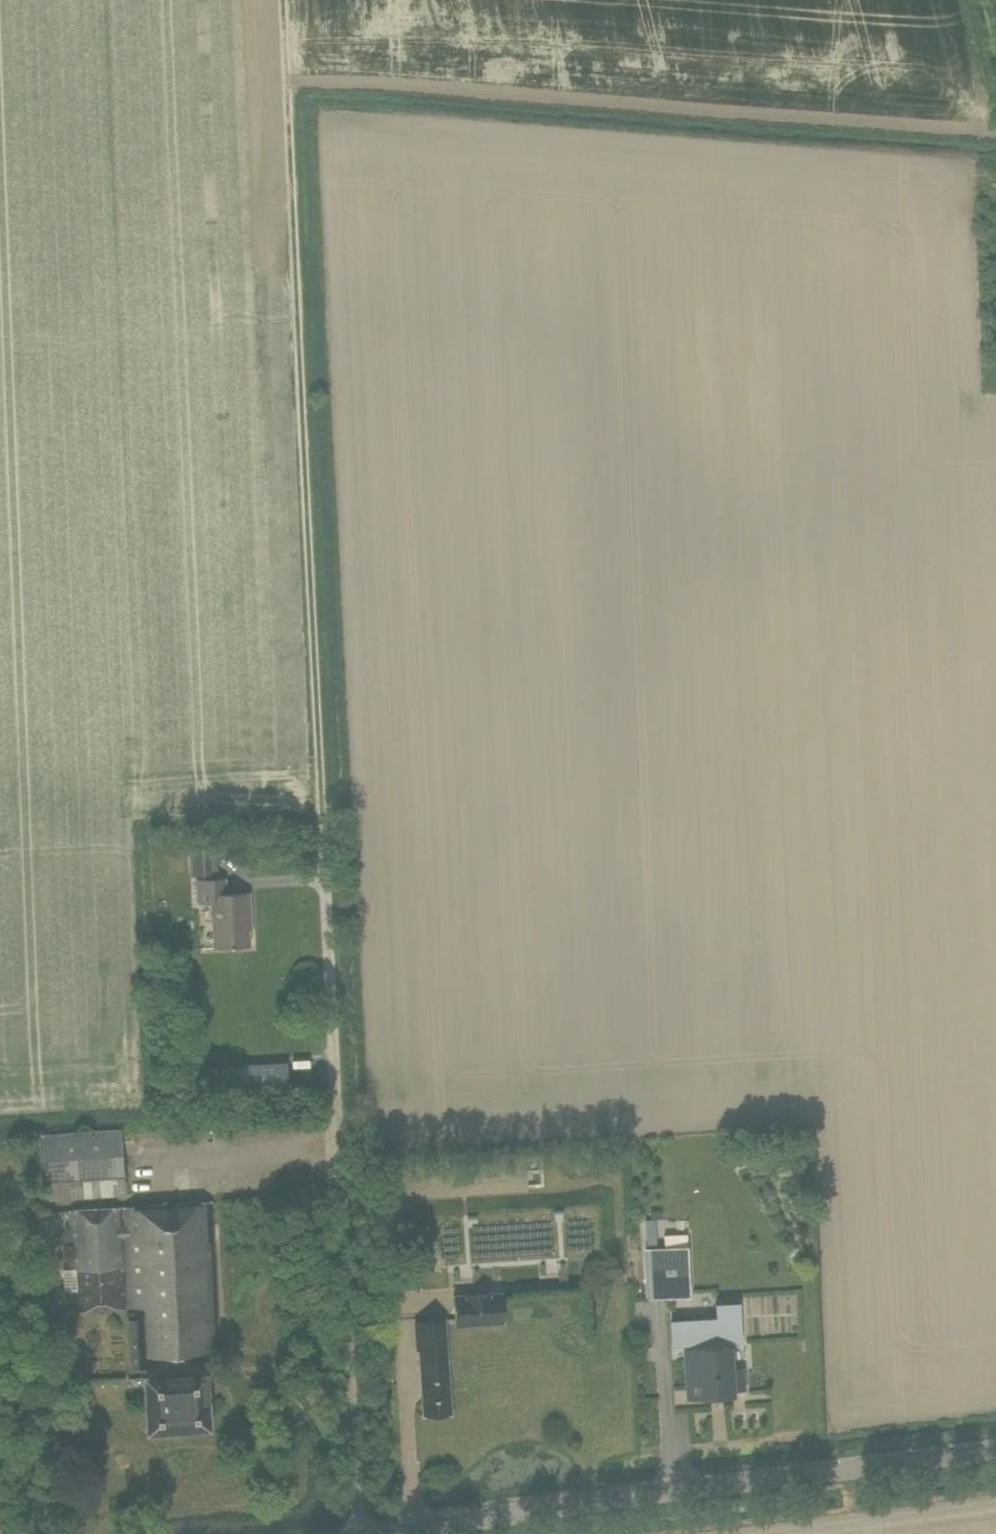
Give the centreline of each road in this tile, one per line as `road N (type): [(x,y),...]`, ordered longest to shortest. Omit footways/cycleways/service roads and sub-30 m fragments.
road 1 (track): [(324,881),(282,0)]
road 2 (unclassified): [(358,1533),(324,881)]
road 3 (tertiary): [(402,1533),(995,1455)]

